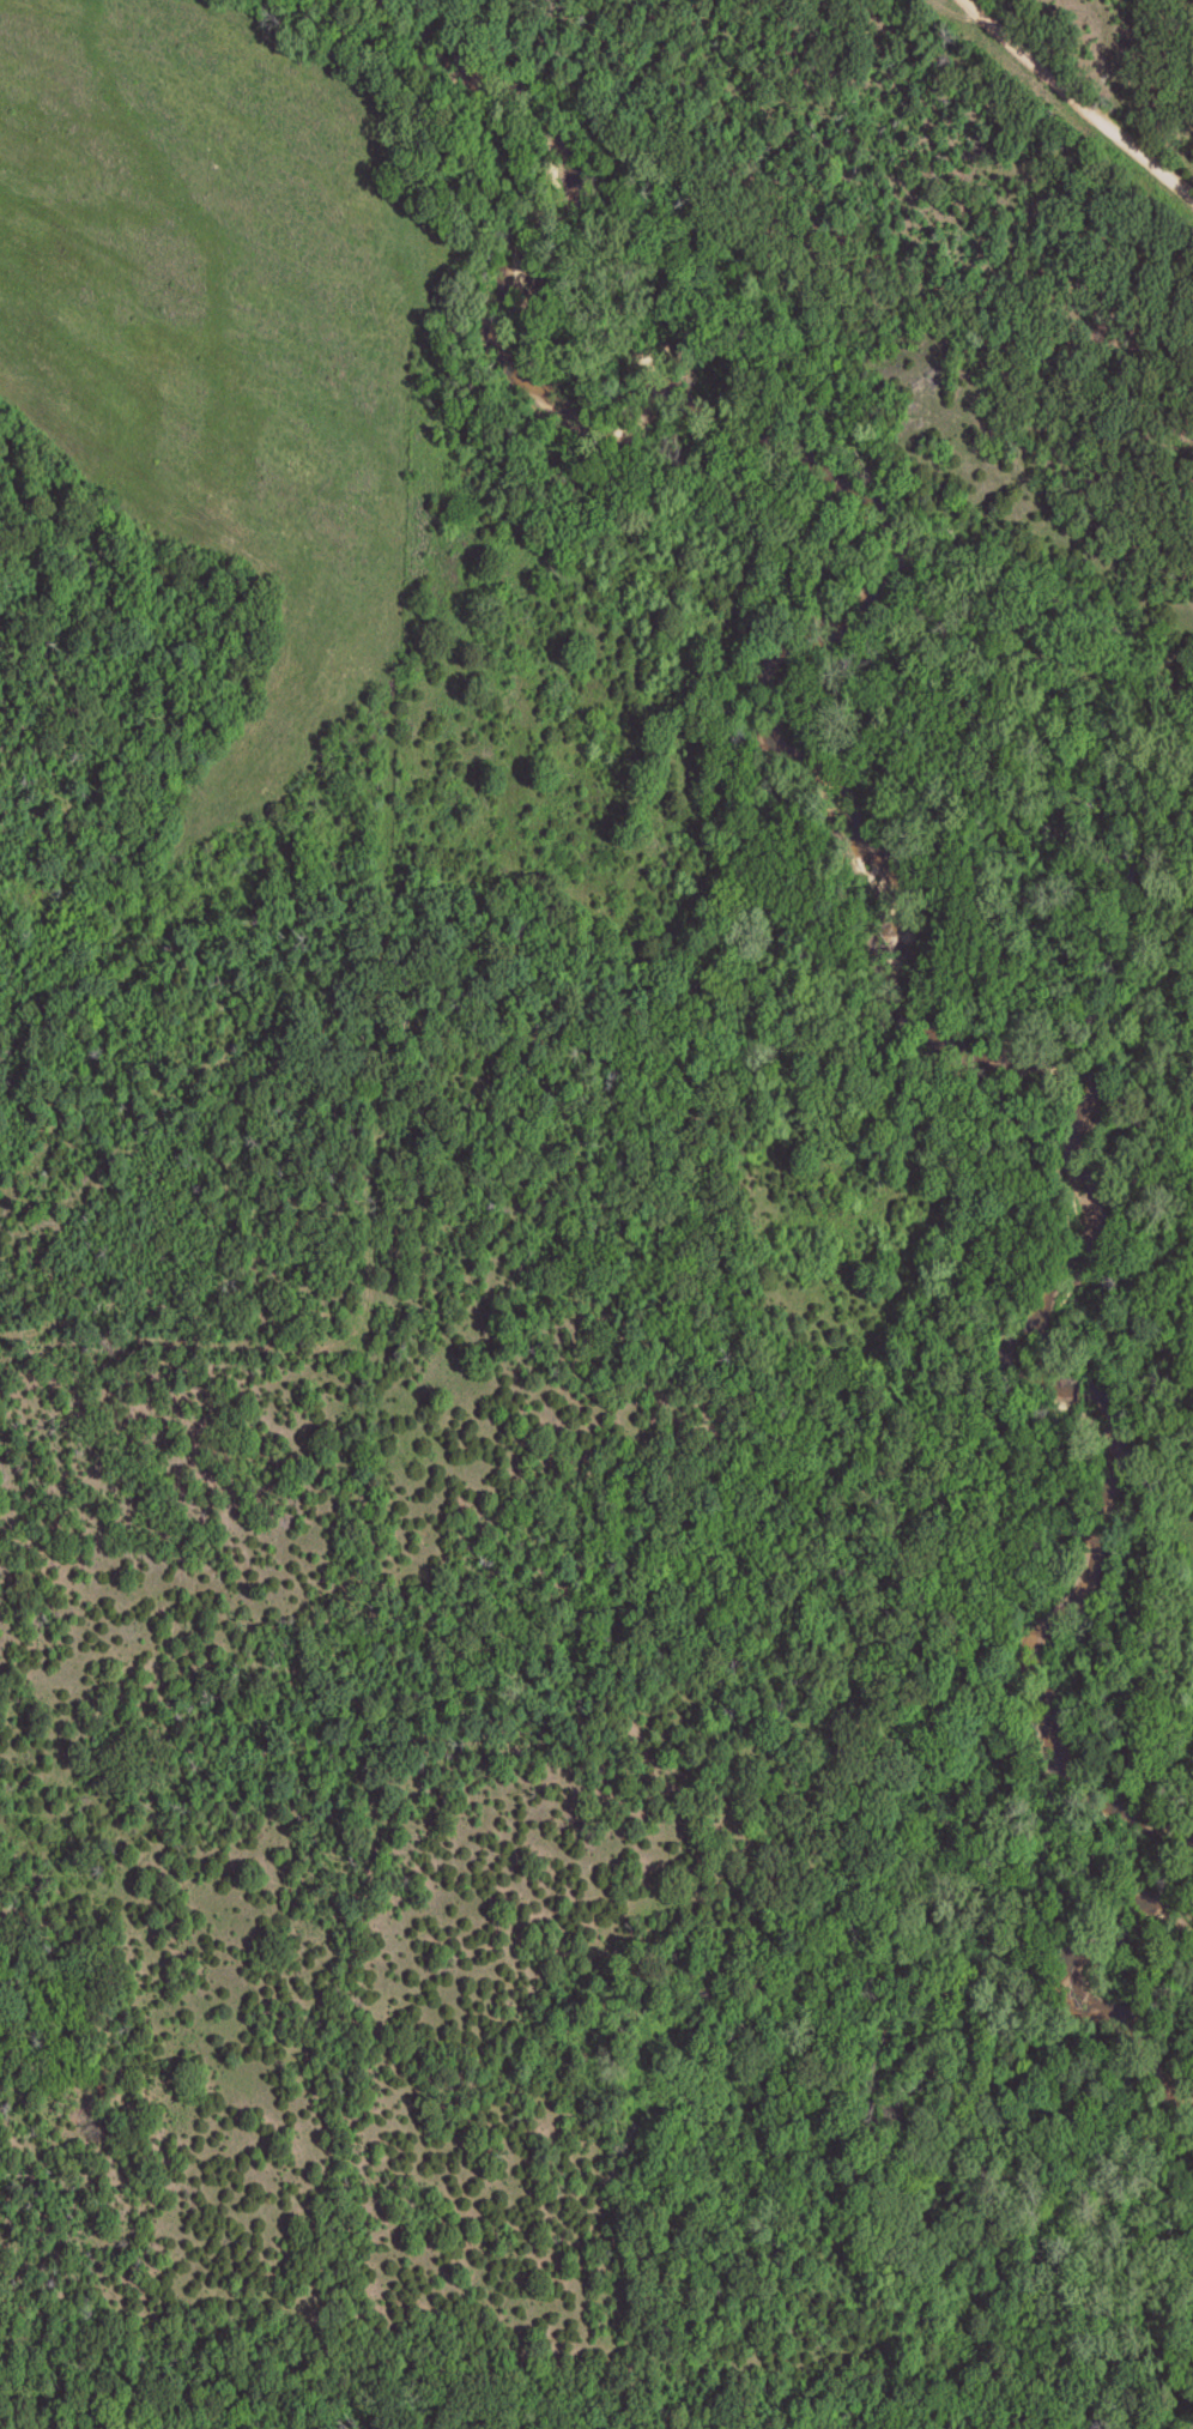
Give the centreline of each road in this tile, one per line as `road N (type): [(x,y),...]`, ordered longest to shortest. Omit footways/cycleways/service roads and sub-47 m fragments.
road 1 (residential): [(1192,200),(950,0)]

